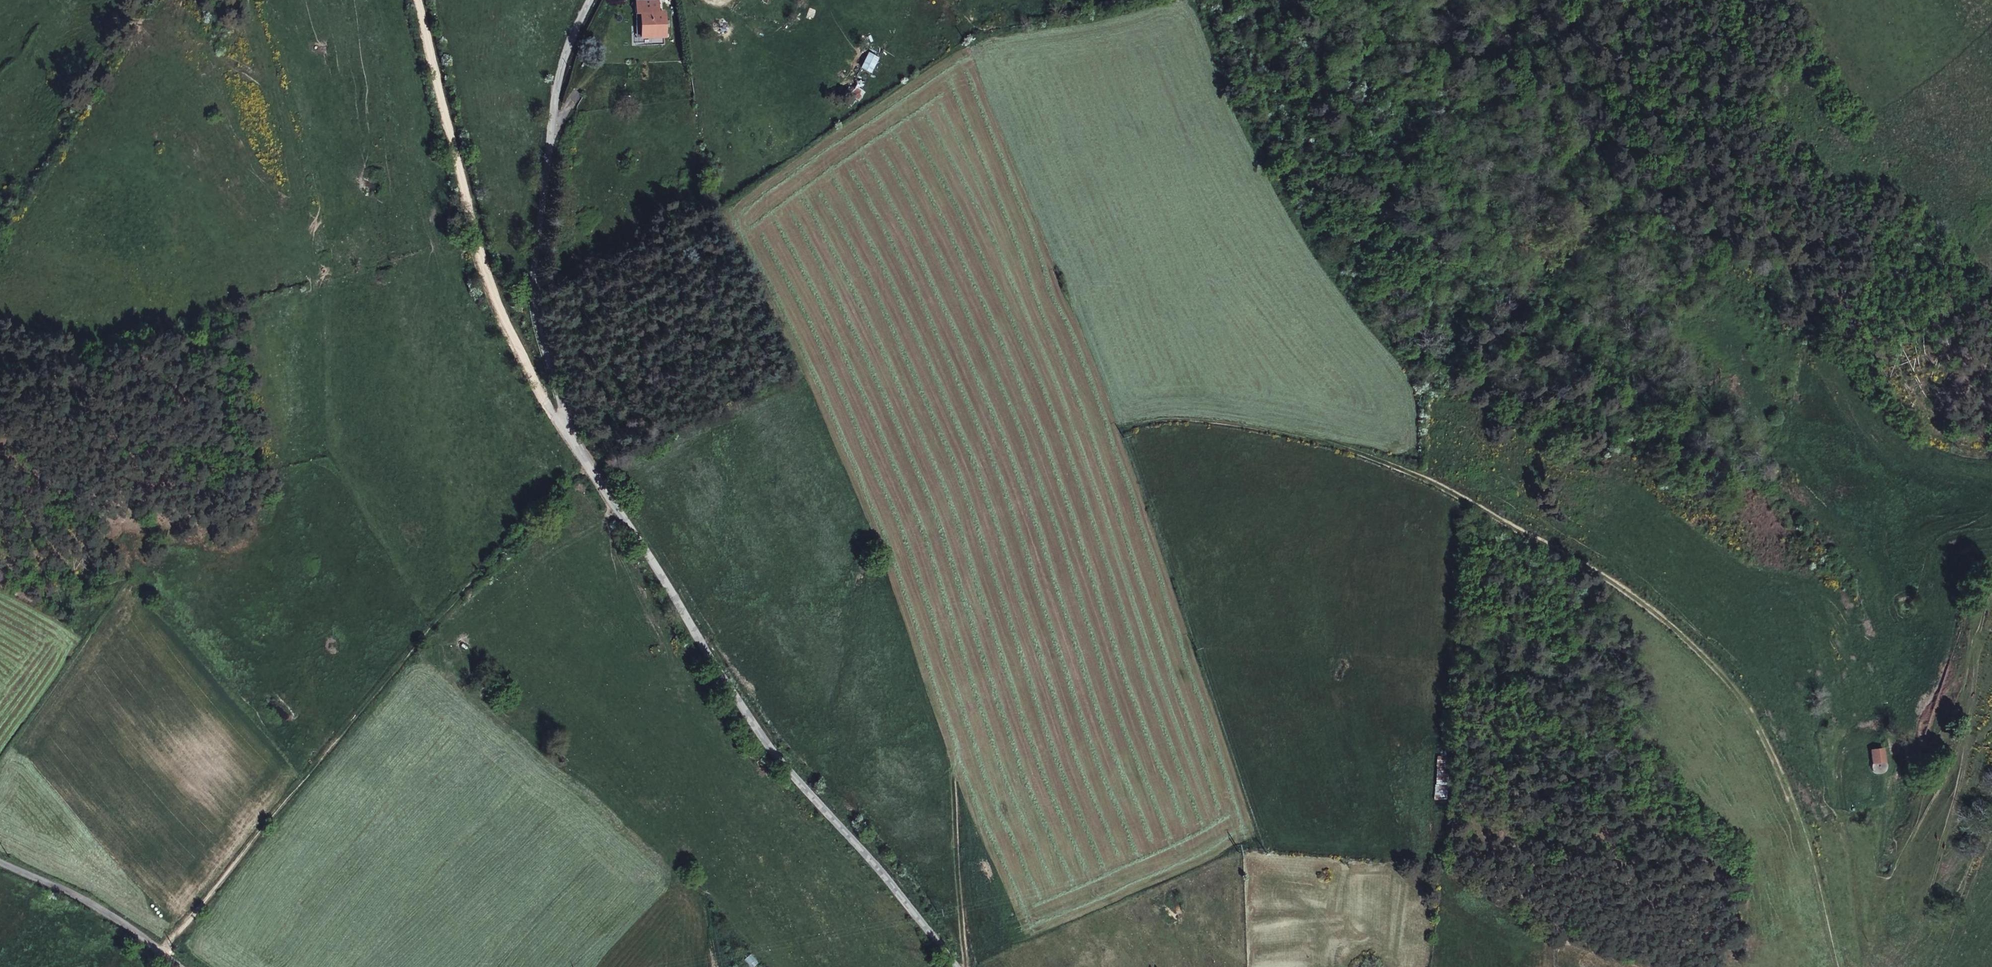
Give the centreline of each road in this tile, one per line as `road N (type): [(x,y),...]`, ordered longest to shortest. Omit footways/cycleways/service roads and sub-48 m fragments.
road 1 (track): [(1836,966),(1787,786),(1750,711),(1712,662),(1649,607),(1567,552),(1435,483),(1344,449),(1187,418),(1120,429)]
road 2 (unclassified): [(592,472),(783,764),(877,862),(956,966)]
road 3 (track): [(427,0),(492,284),(534,383),(592,472)]
road 4 (track): [(589,0),(554,103),(534,383)]
road 5 (unclassified): [(195,966),(0,860)]

